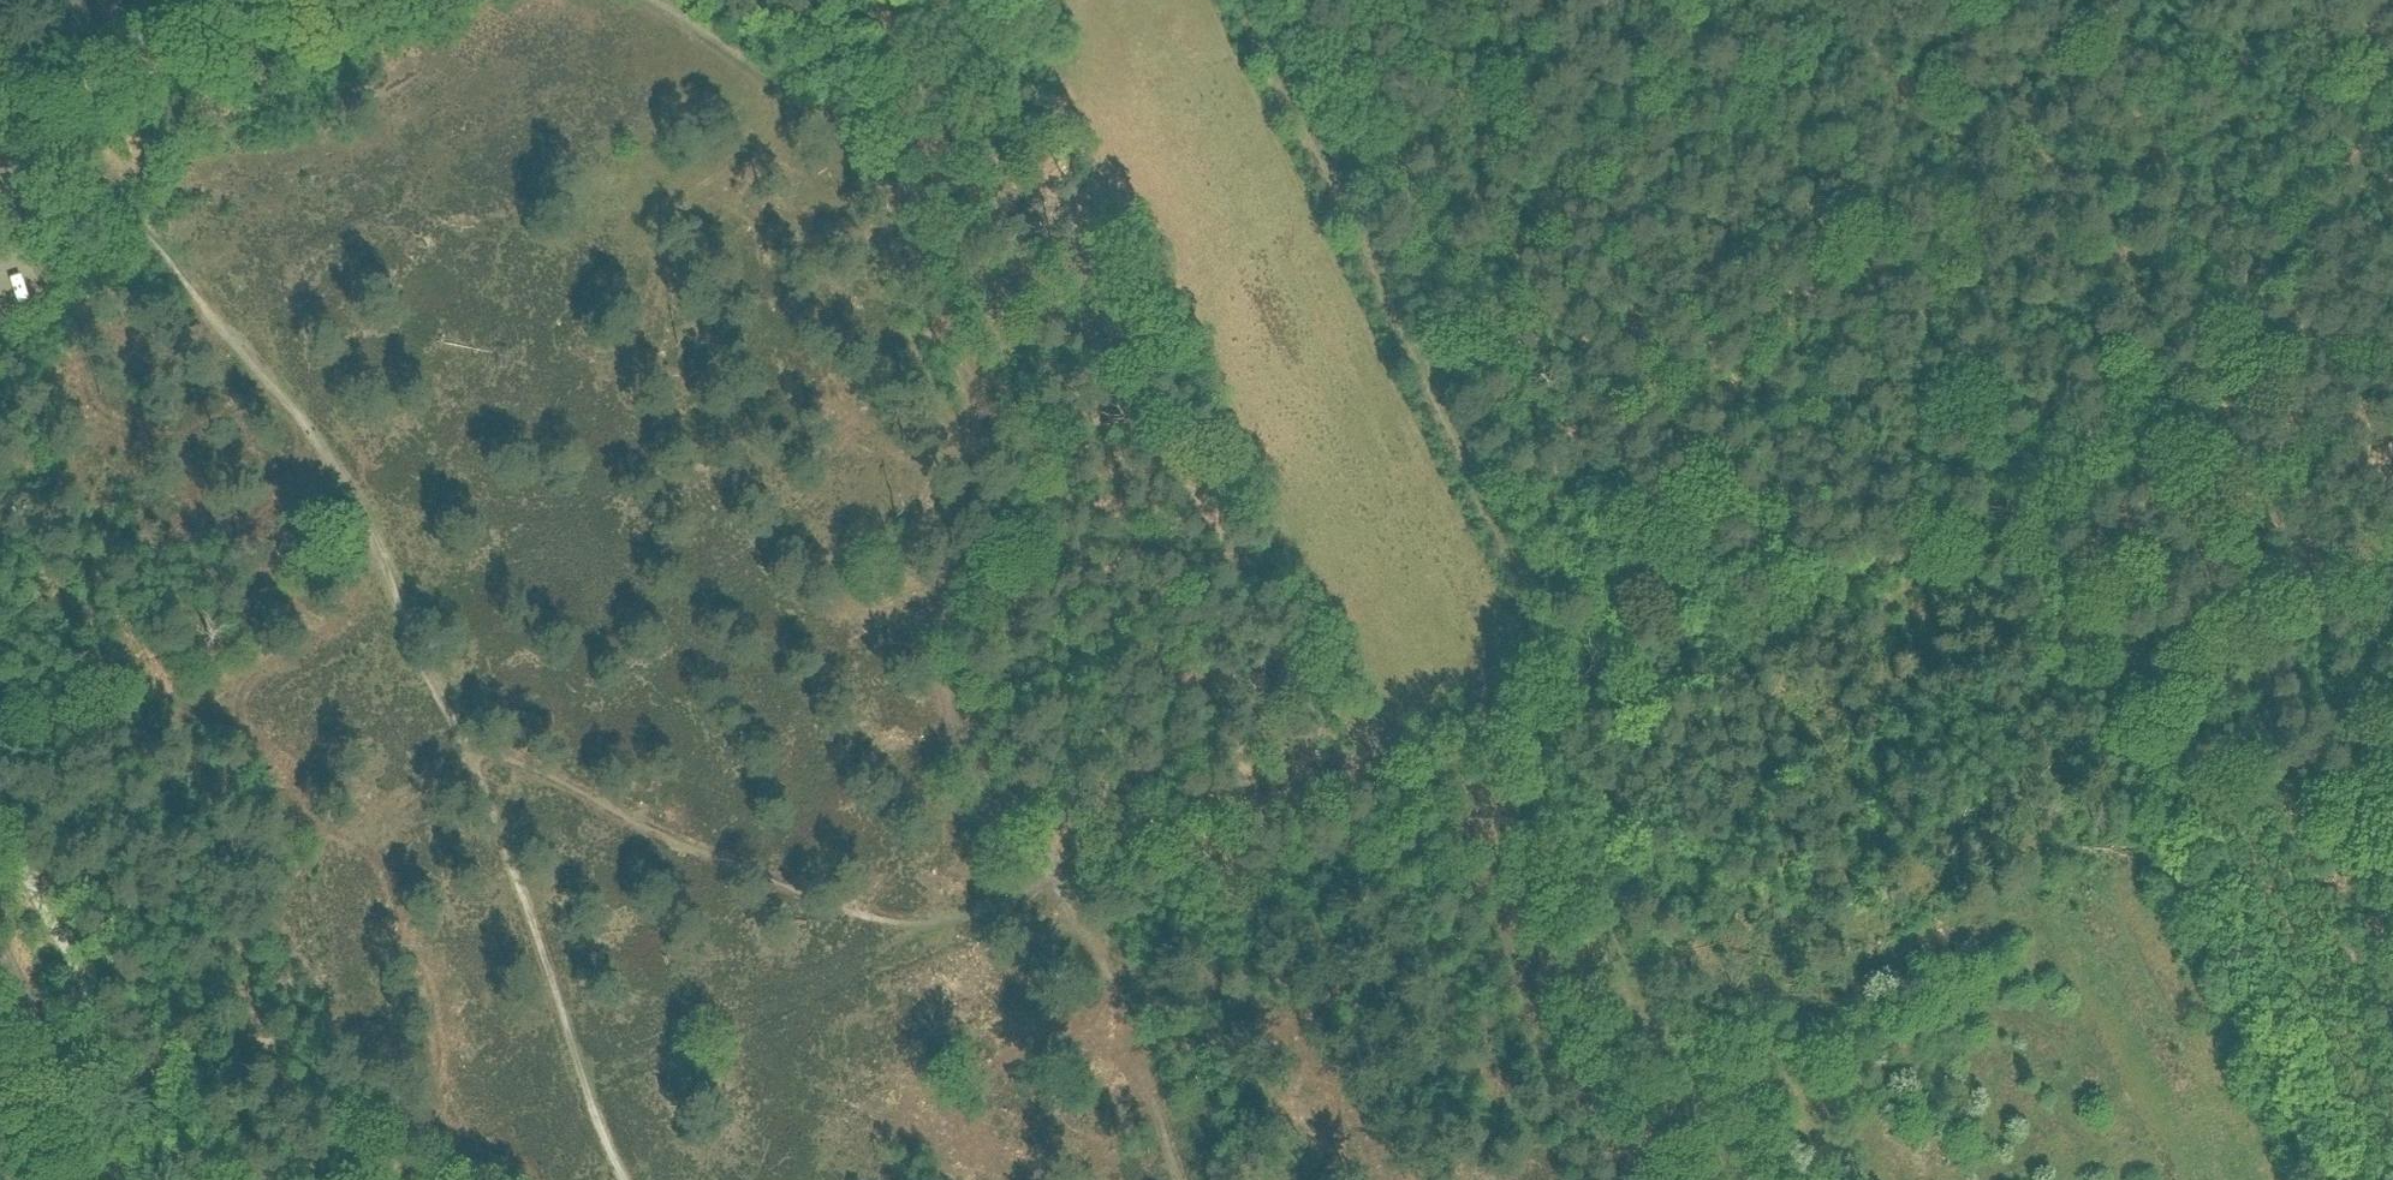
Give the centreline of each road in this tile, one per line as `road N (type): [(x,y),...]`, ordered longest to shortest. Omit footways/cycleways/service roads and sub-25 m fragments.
road 1 (unclassified): [(265,0),(0,84)]
road 2 (tertiary): [(108,1179),(0,967)]

